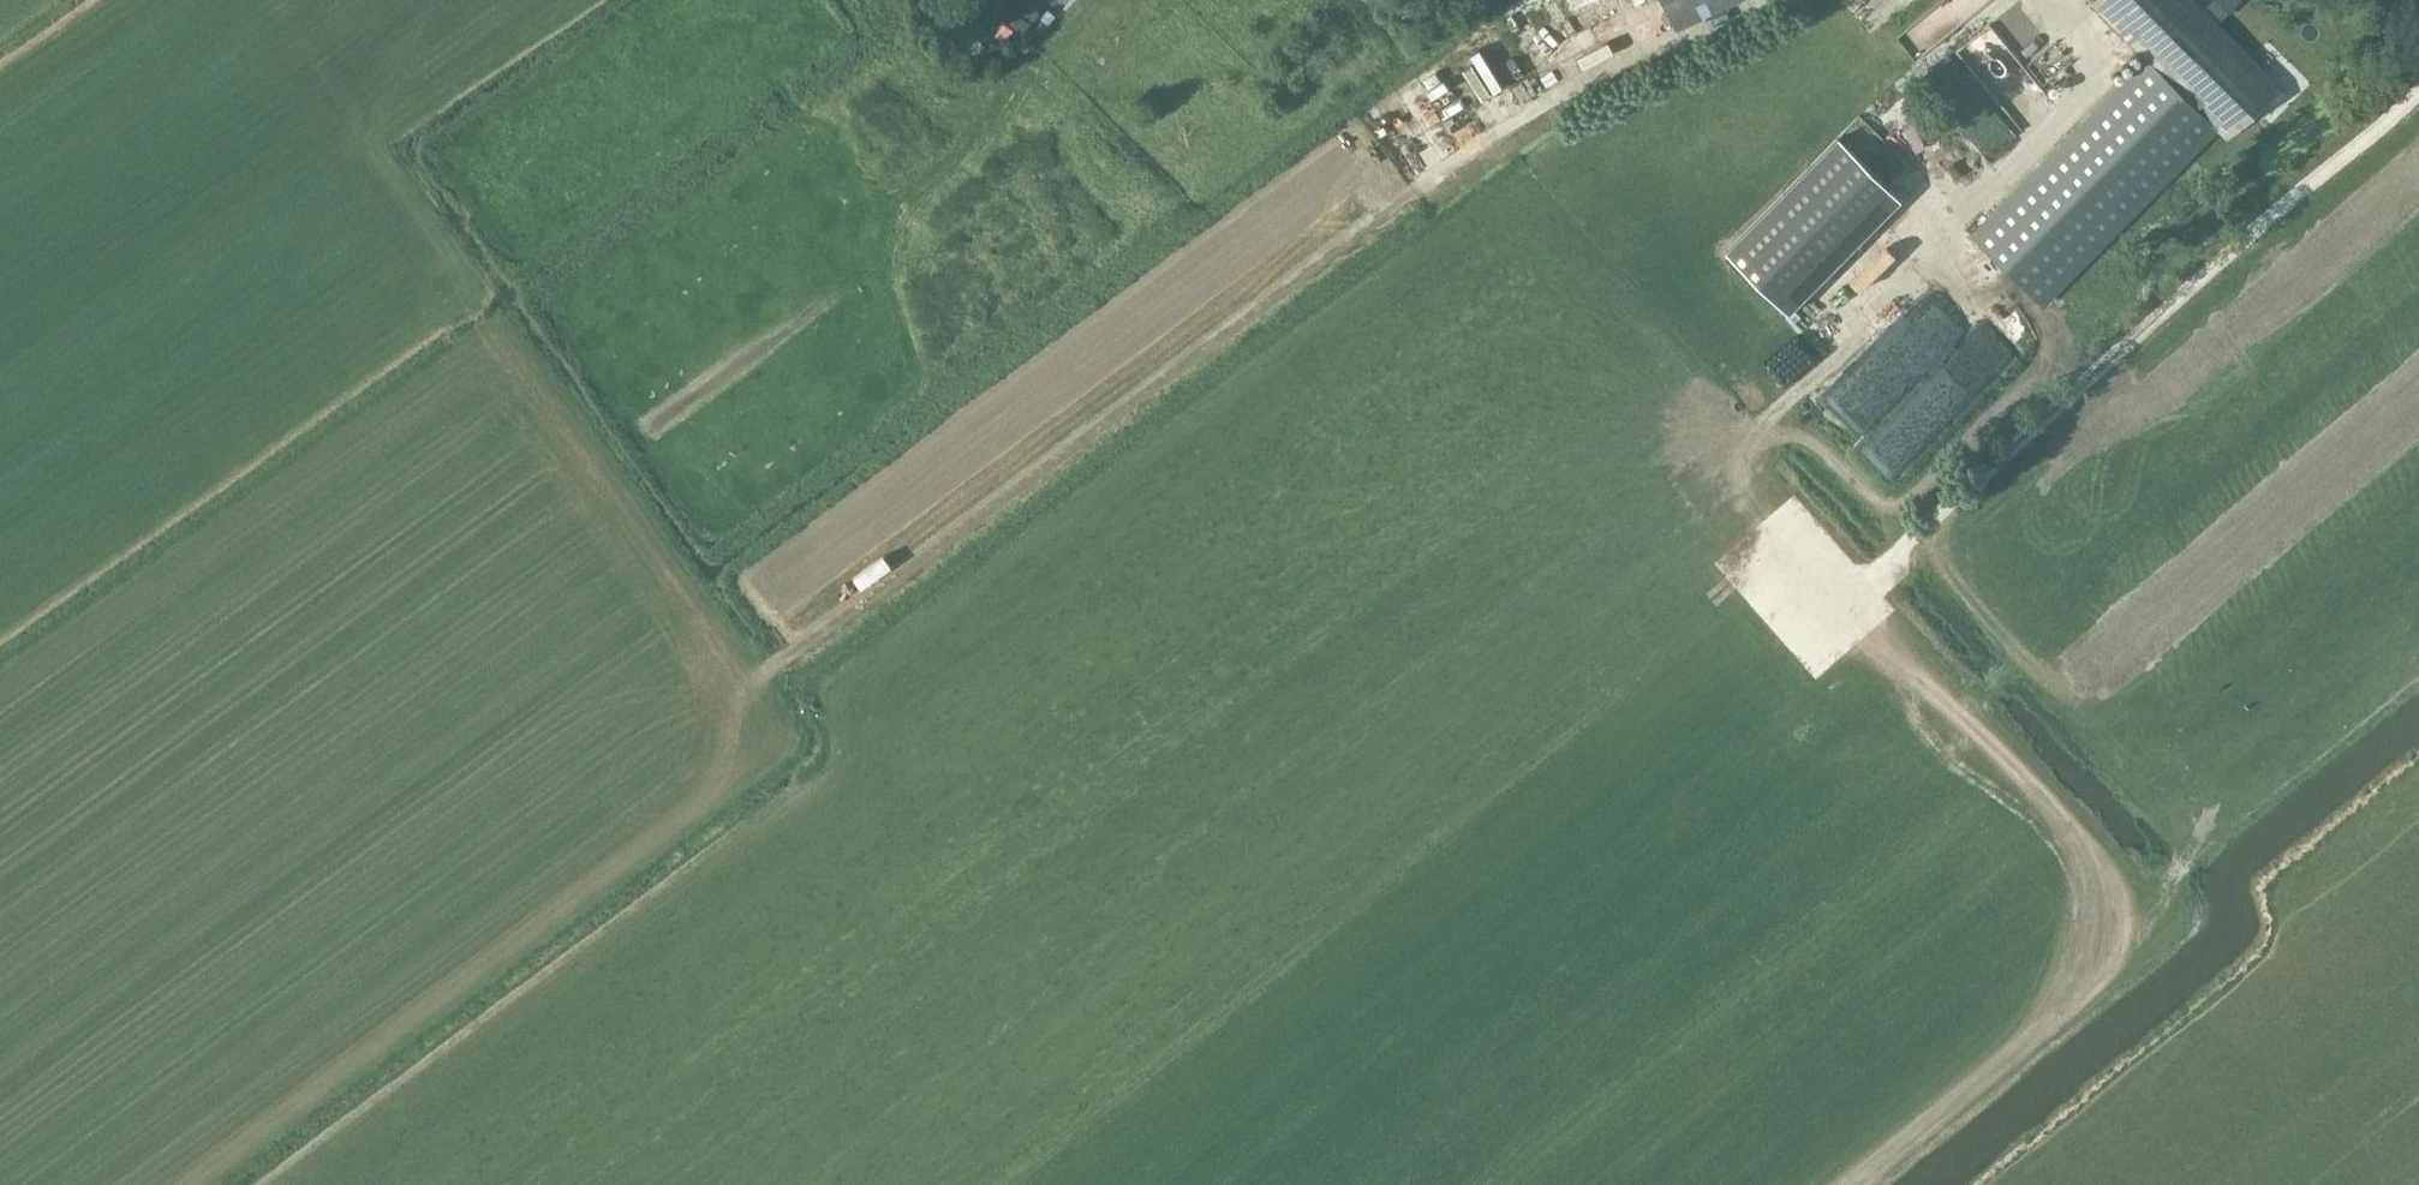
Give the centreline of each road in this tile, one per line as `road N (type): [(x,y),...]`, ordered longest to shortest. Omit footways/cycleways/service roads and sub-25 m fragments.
road 1 (track): [(770,671),(1422,188),(1631,58),(1770,0)]
road 2 (track): [(1734,561),(1805,641),(2228,254),(2418,95)]
road 3 (track): [(195,1184),(728,779),(770,671)]
road 4 (track): [(770,671),(730,677),(472,307)]
road 5 (track): [(0,98),(142,0)]
road 6 (track): [(380,106),(469,0)]

